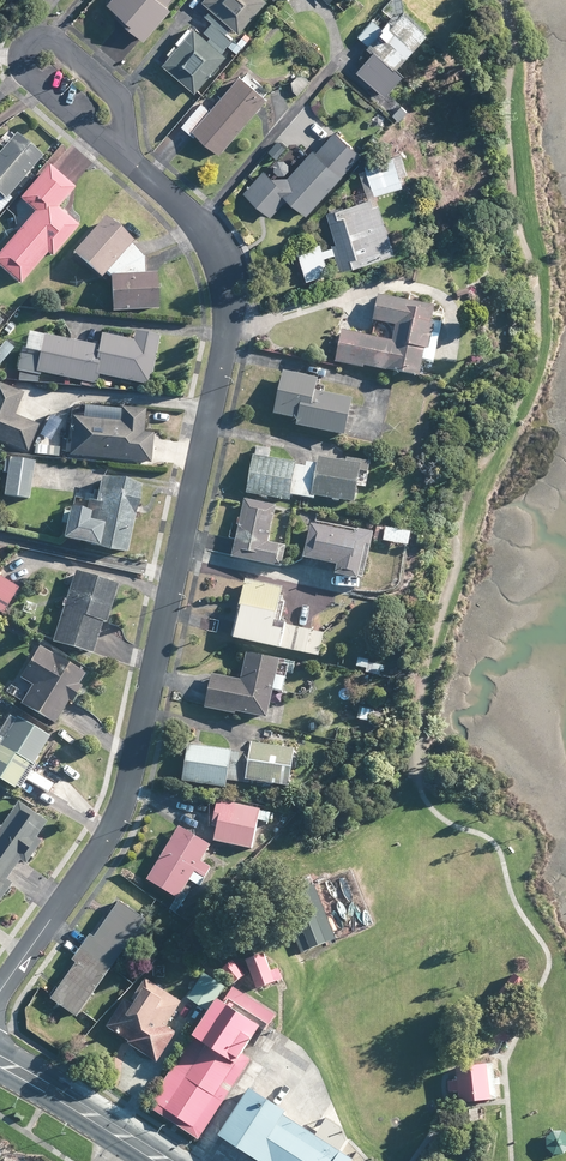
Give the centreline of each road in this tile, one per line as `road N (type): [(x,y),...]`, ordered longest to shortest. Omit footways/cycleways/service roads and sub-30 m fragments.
road 1 (residential): [(128,162),(201,229),(221,261),(233,317),(126,794),(109,833),(0,990)]
road 2 (residential): [(128,162),(118,92),(73,50),(48,34),(19,39),(17,58),(30,77)]
road 3 (secondary): [(0,1062),(164,1160)]
road 4 (residential): [(30,77),(128,162)]

